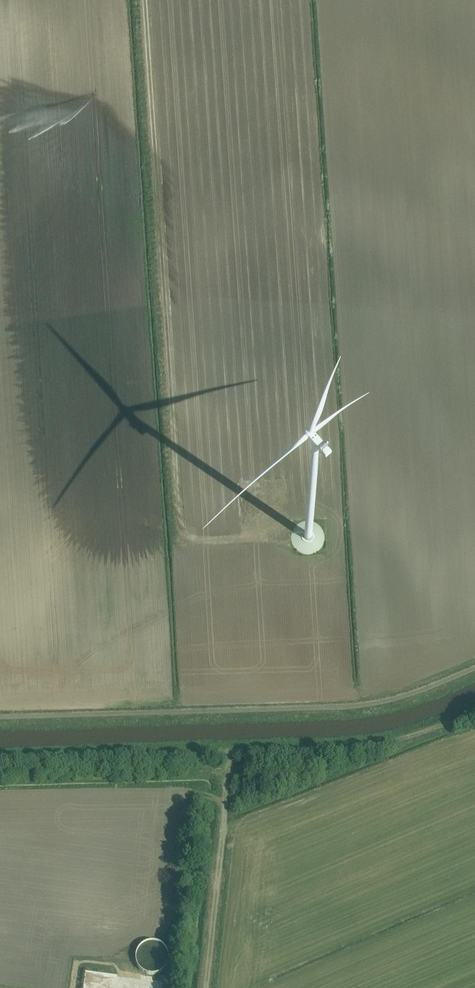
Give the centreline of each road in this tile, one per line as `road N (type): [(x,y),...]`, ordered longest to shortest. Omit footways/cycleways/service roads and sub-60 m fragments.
road 1 (track): [(204,987),(228,752)]

